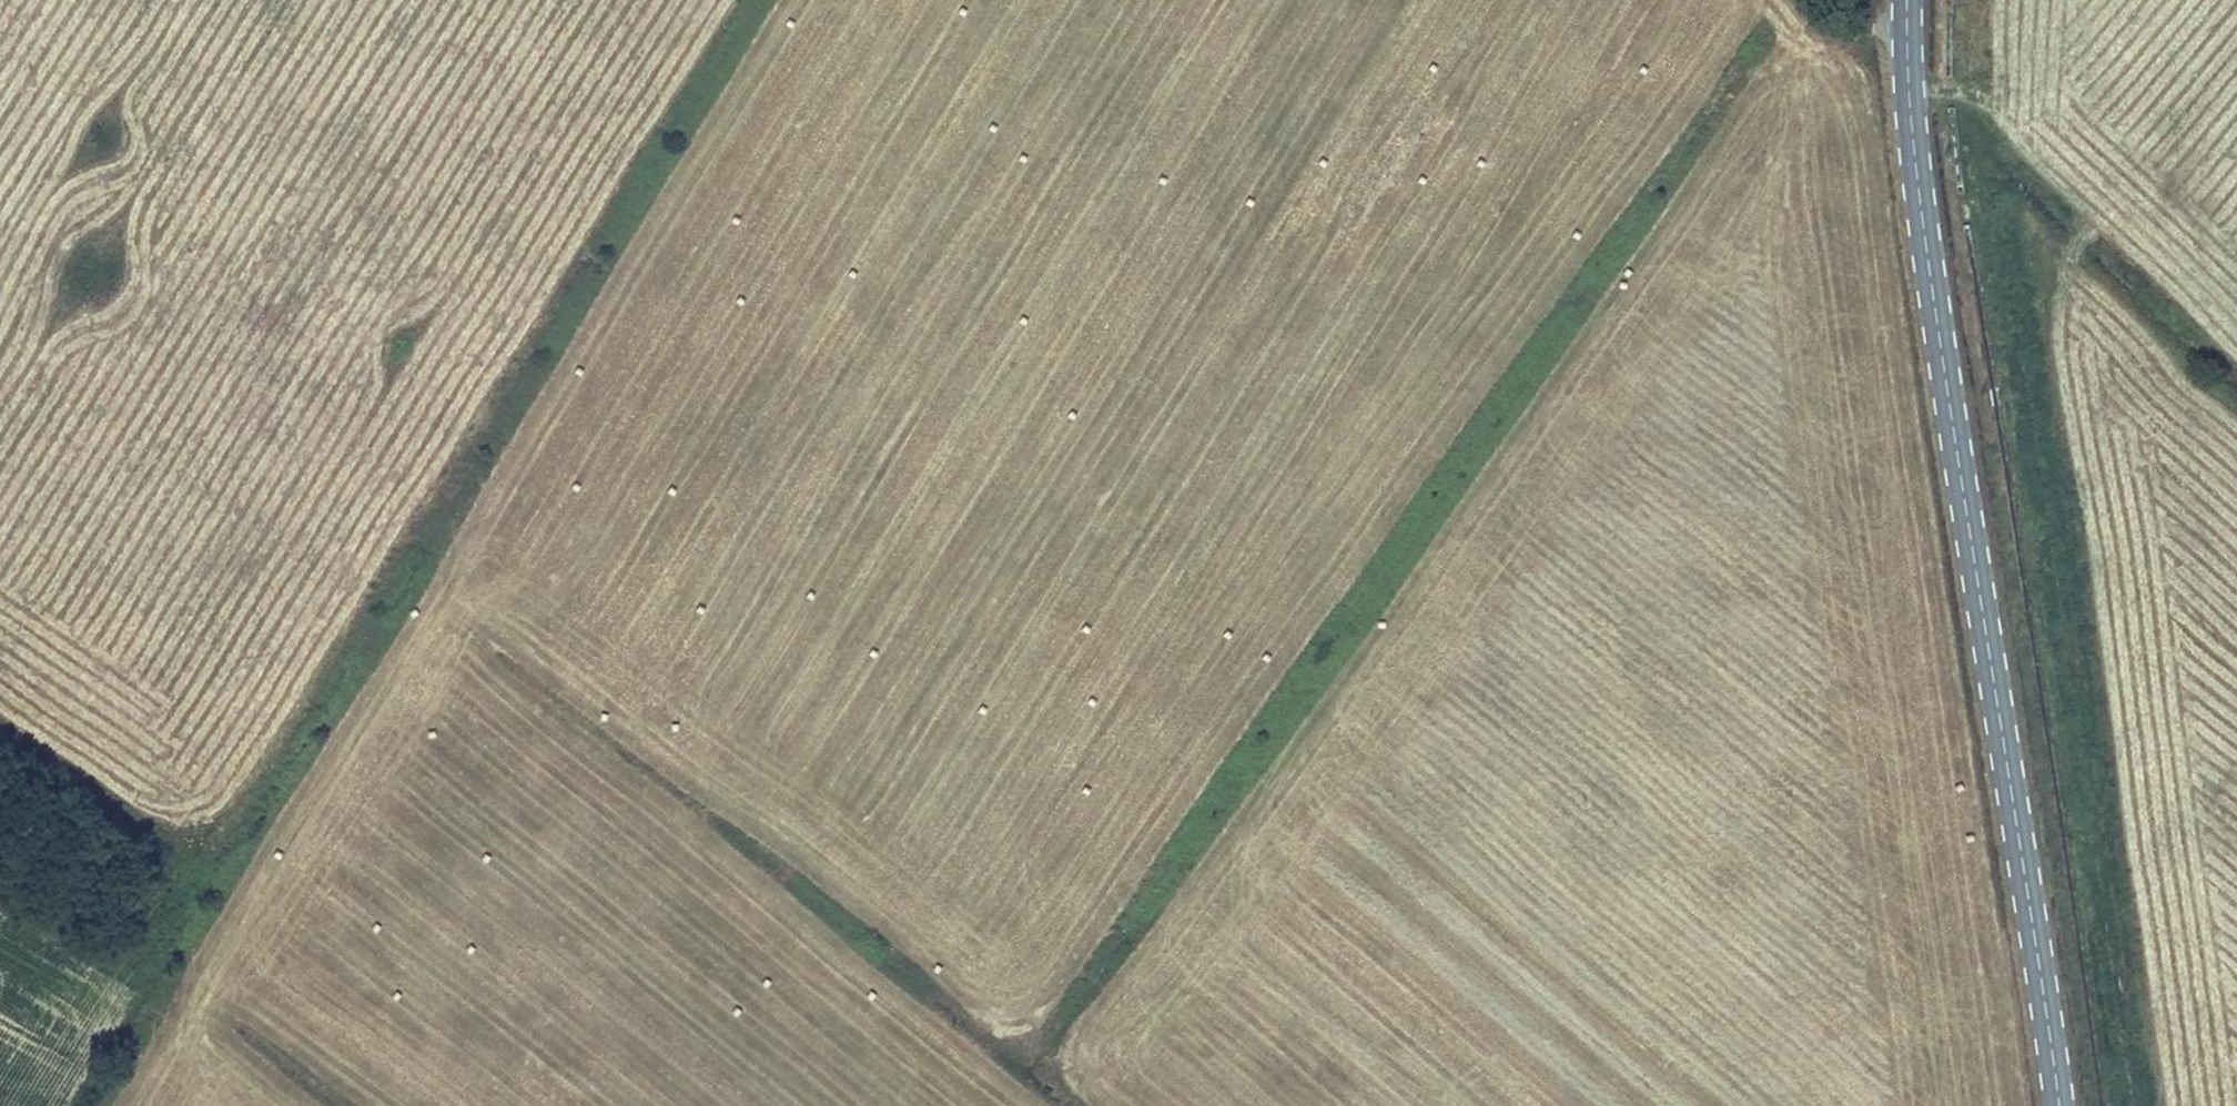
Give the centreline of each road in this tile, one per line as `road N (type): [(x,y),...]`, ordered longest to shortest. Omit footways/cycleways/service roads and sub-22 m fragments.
road 1 (secondary): [(1907,0),(1923,227),(2059,1105)]

